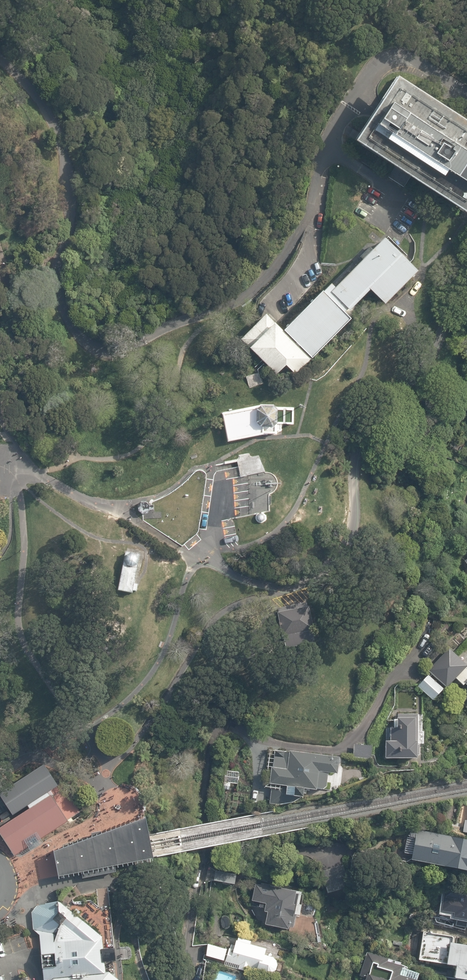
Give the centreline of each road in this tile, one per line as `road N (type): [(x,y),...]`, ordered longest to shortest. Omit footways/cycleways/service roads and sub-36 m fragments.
road 1 (residential): [(186,979),(214,728),(339,751),(367,725),(424,635)]

